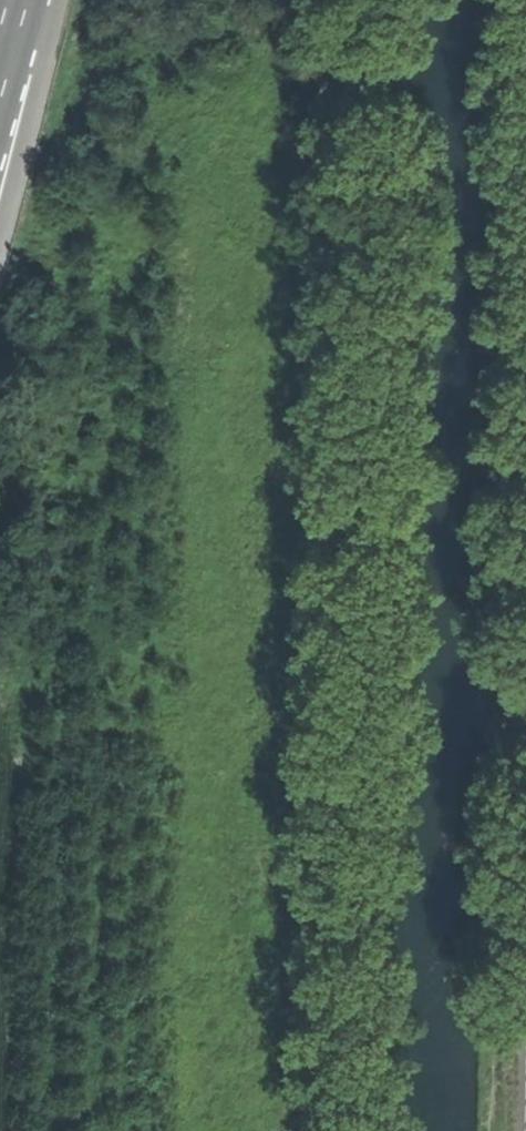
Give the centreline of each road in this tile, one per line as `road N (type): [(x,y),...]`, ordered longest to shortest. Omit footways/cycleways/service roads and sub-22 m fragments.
road 1 (track): [(361,0),(333,1130)]

